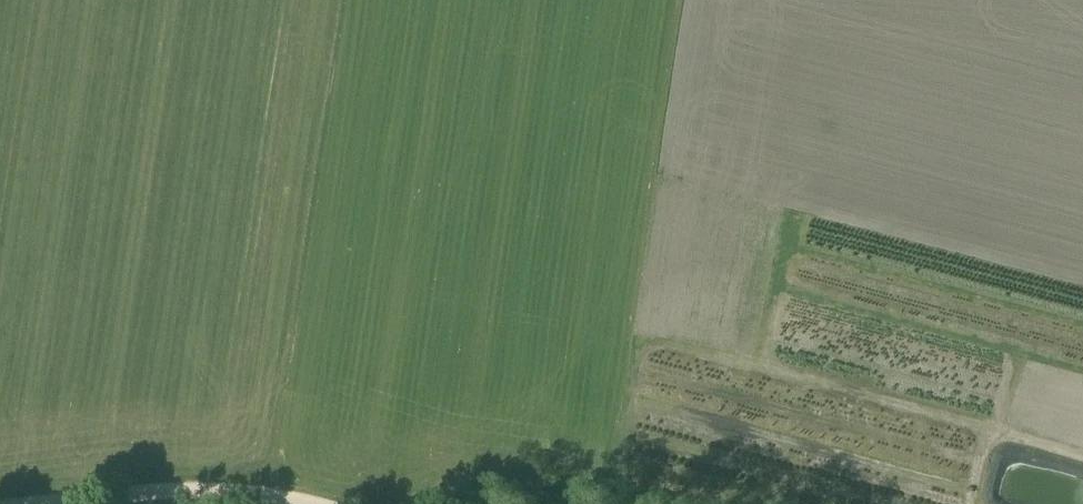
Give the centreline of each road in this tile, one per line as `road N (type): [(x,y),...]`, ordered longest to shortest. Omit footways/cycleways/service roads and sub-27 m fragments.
road 1 (track): [(273,503),(220,494),(107,503)]

